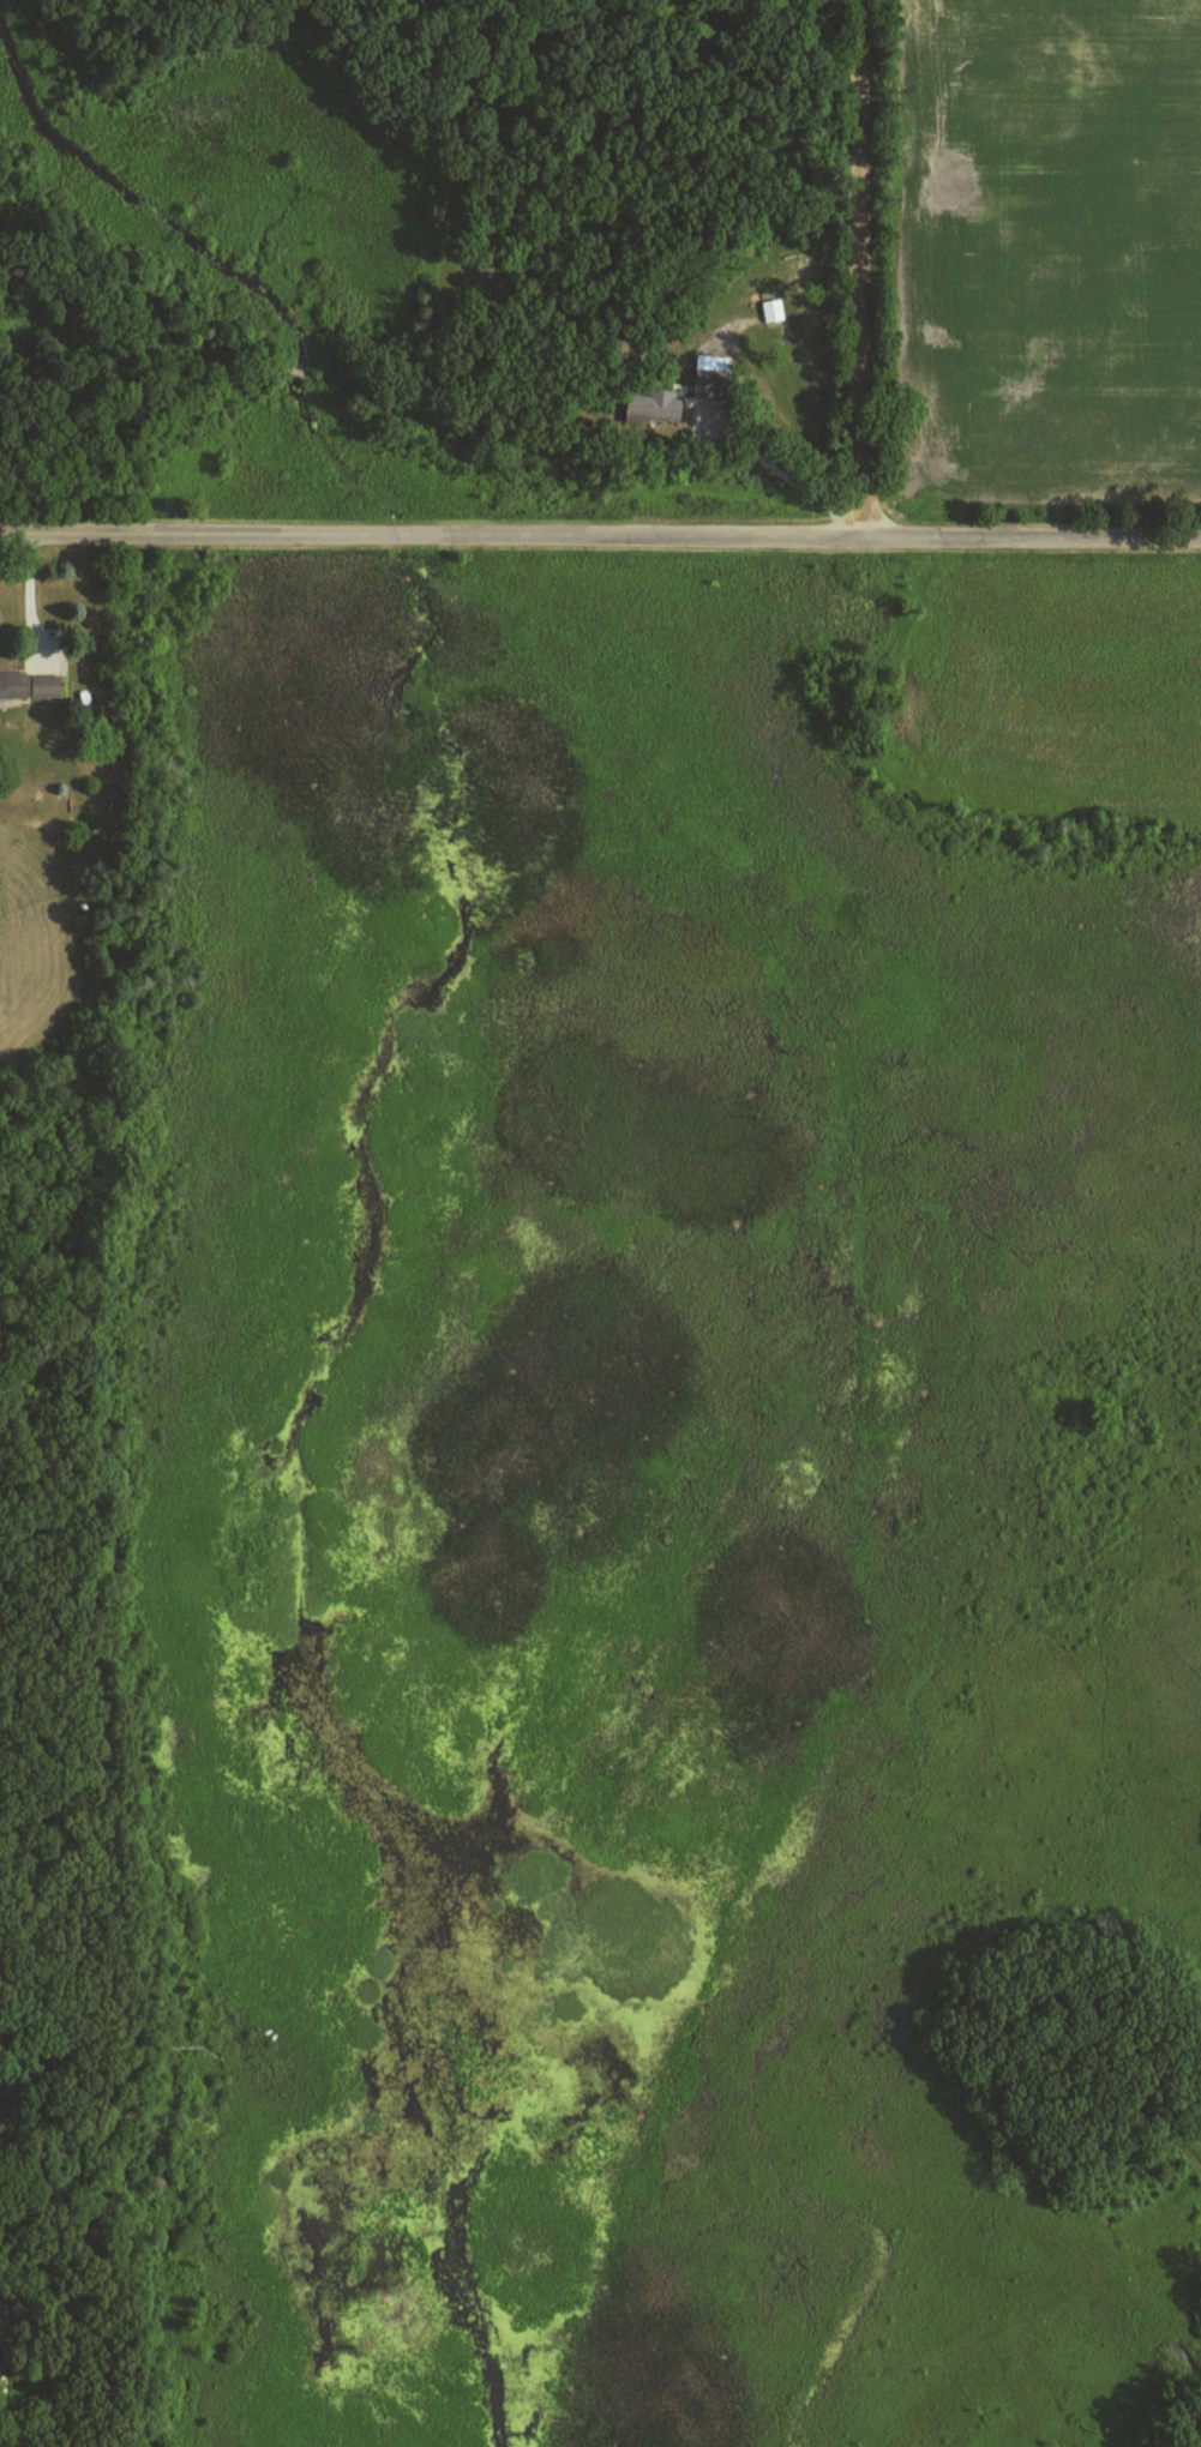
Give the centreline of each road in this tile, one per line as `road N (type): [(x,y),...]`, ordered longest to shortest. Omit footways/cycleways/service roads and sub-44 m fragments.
road 1 (residential): [(1200,545),(0,539)]
road 2 (residential): [(863,543),(858,0)]

